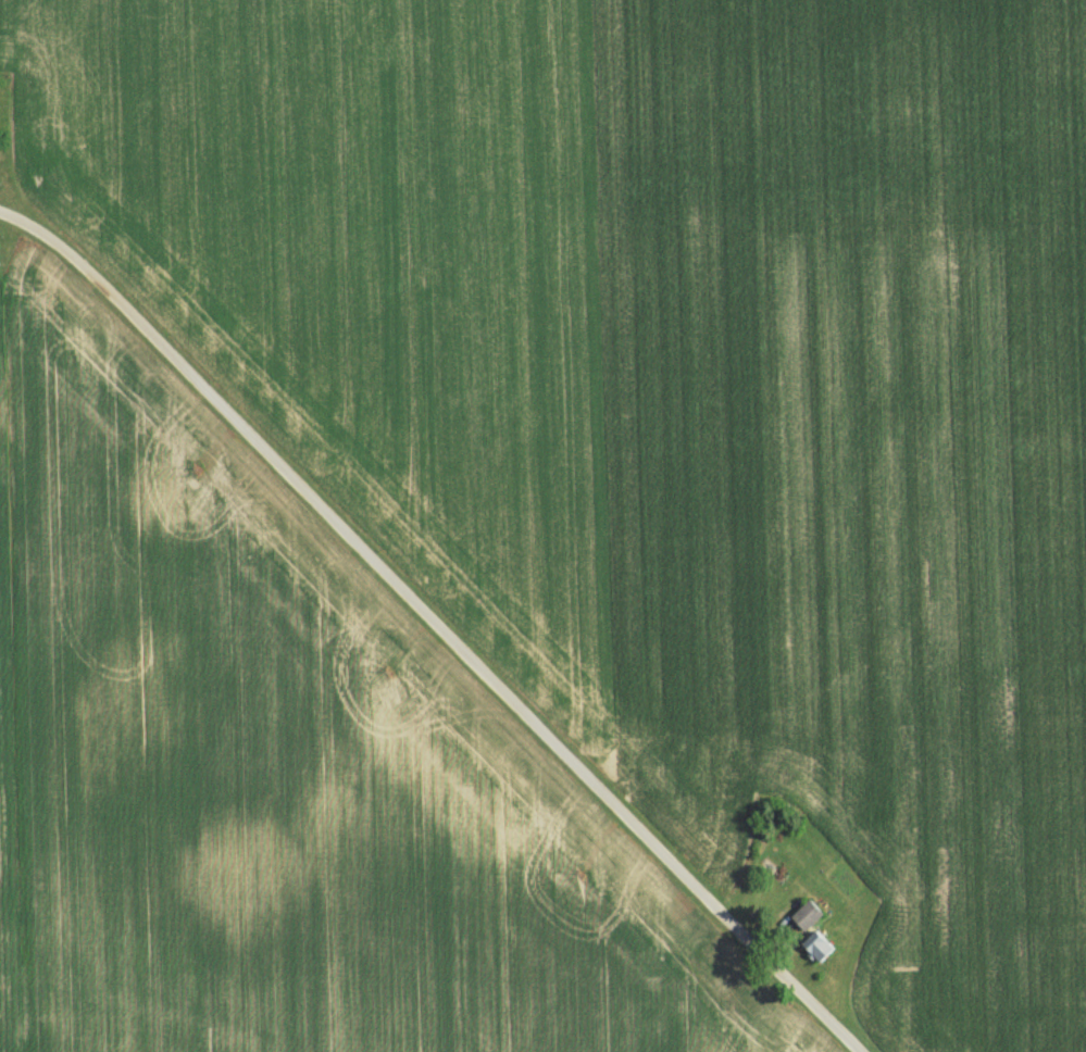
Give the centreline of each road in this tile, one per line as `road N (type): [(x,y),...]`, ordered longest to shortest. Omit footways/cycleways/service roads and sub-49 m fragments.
road 1 (residential): [(0,204),(82,256),(864,1051)]

